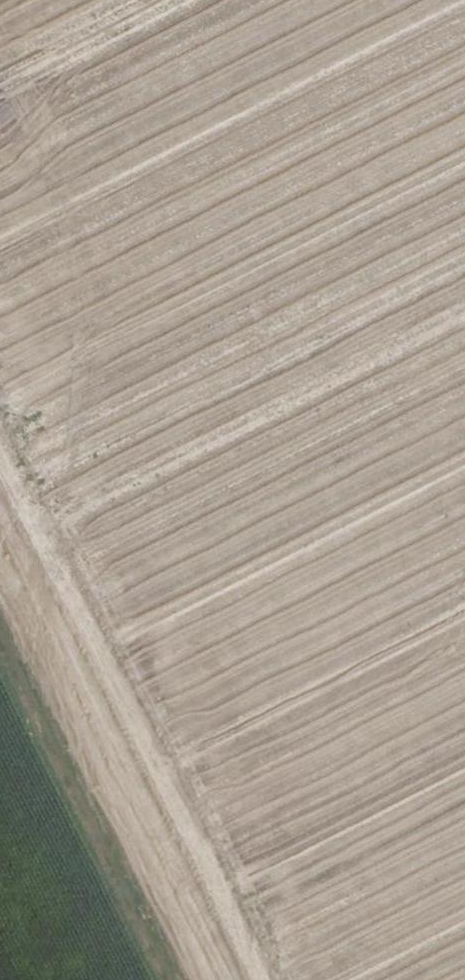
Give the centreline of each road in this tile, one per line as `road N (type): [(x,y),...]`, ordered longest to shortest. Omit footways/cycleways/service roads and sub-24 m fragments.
road 1 (track): [(0,658),(161,979)]

